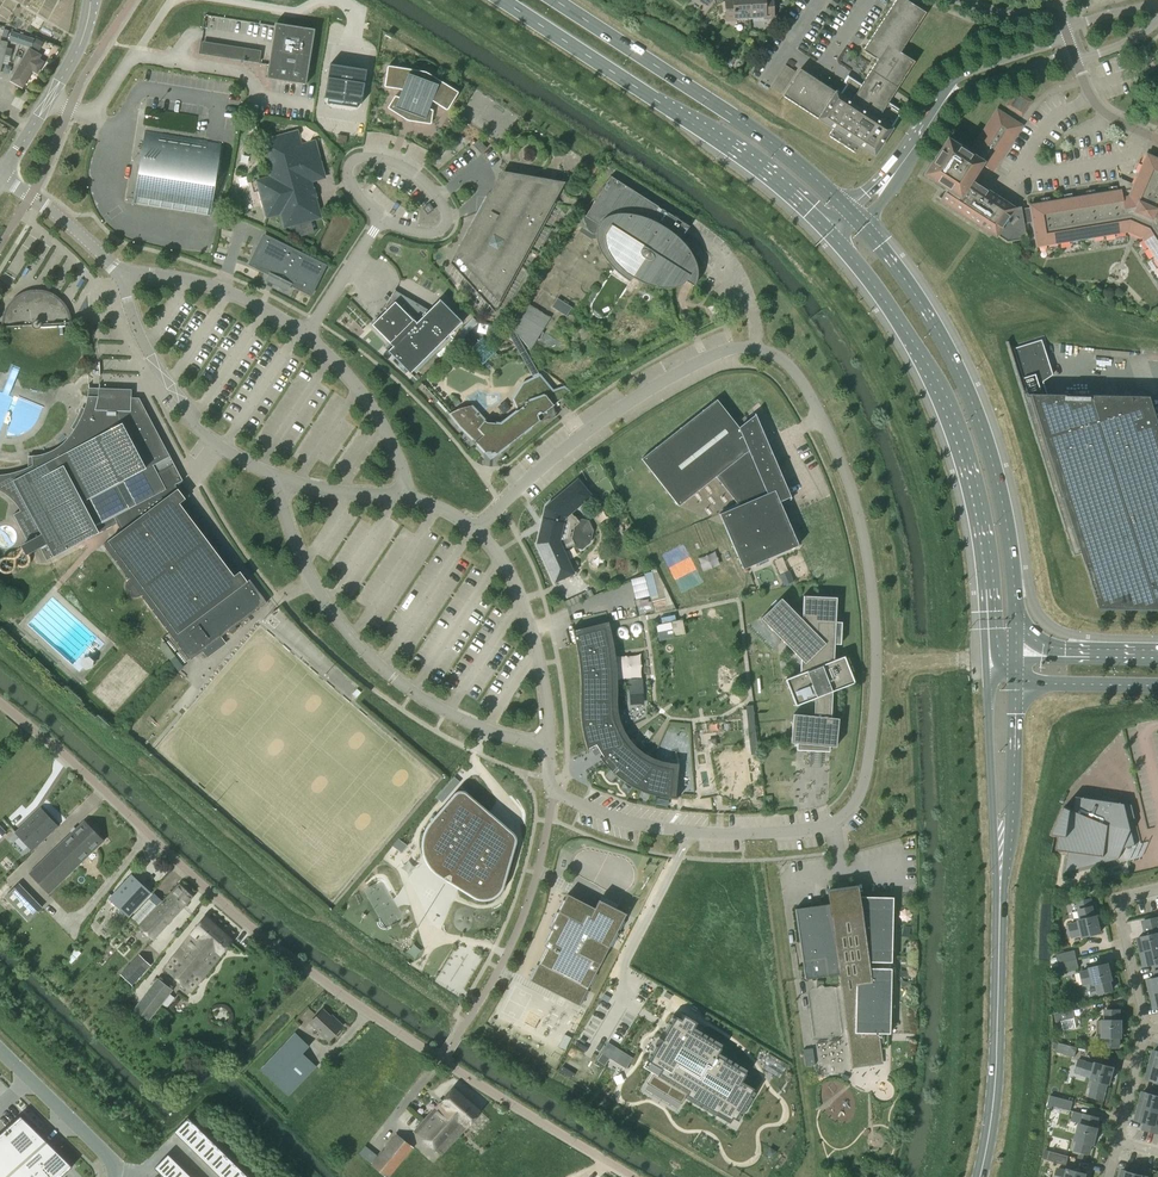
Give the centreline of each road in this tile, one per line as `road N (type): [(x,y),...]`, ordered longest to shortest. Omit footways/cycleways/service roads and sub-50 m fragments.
road 1 (residential): [(685,832),(824,829),(862,792),(877,663),(865,540),(834,445),(800,379),(759,350),(730,350),(692,366),(607,419),(478,531)]
road 2 (residential): [(634,1176),(289,957),(0,703)]
road 3 (secondary): [(989,665),(996,867),(990,1097),(976,1176)]
road 4 (secondary): [(985,1176),(997,1104),(1016,683)]
road 5 (secondary): [(1016,654),(1012,561),(997,478),(965,381),(921,294),(856,219)]
road 6 (secondary): [(833,240),(889,307),(941,390),(974,478),(988,565),(989,665)]
road 7 (secondary): [(499,0),(711,136),(833,240)]
road 8 (residential): [(547,746),(447,713),(381,667),(334,616),(304,563),(280,481)]
road 9 (secondary): [(856,219),(728,114),(553,0)]
road 10 (residential): [(280,481),(191,425),(193,412),(133,318),(124,278)]
road 11 (residential): [(381,221),(429,235),(443,231),(448,218),(421,179),(397,166),(357,161),(351,182),(373,212)]
road 12 (residential): [(685,832),(624,963),(626,1002),(594,1056)]
road 13 (residential): [(478,531),(531,618),(547,746)]
road 14 (unclassified): [(3,180),(84,40),(93,0)]
road 15 (residential): [(309,334),(211,285),(124,278)]
road 16 (residential): [(410,496),(371,406),(309,334)]
road 17 (residential): [(547,746),(554,792),(618,819),(685,832)]
road 18 (unclassified): [(117,1176),(112,1160),(0,1050)]
road 19 (residential): [(1148,1026),(1116,900),(1157,890)]
road 20 (residential): [(124,278),(39,201),(3,180)]
road 21 (tertiary): [(856,219),(946,98)]
road 22 (secondary): [(1016,683),(1157,686)]
road 23 (secondary): [(1157,654),(1016,654)]
road 24 (tertiary): [(1066,31),(957,80),(946,98)]
road 25 (tertiary): [(946,98),(1075,57)]
road 26 (residential): [(309,334),(381,221)]
road 27 (residential): [(410,496),(280,481)]
road 28 (residential): [(1157,139),(1101,110),(1075,57)]

